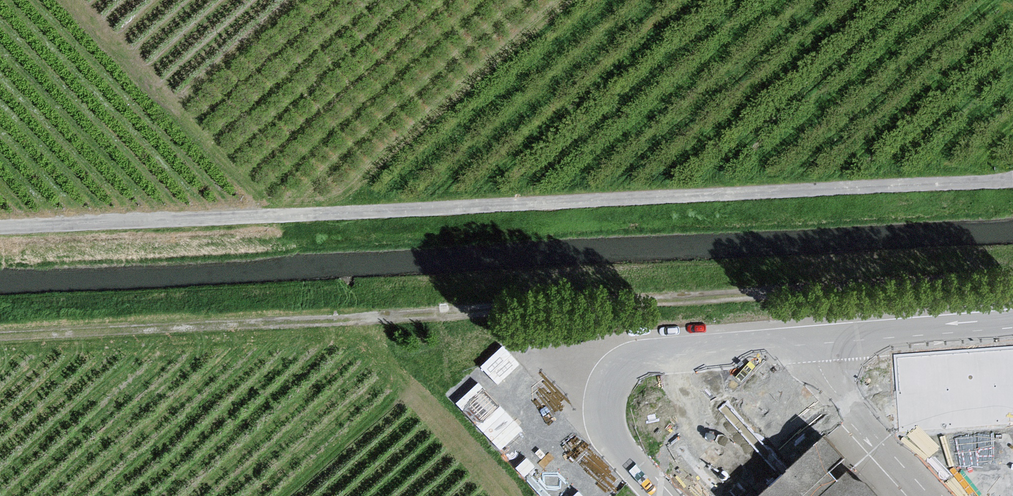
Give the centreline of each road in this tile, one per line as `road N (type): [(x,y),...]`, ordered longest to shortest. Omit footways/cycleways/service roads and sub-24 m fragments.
road 1 (track): [(0,335),(1012,281)]
road 2 (unclassified): [(1012,178),(0,228)]

